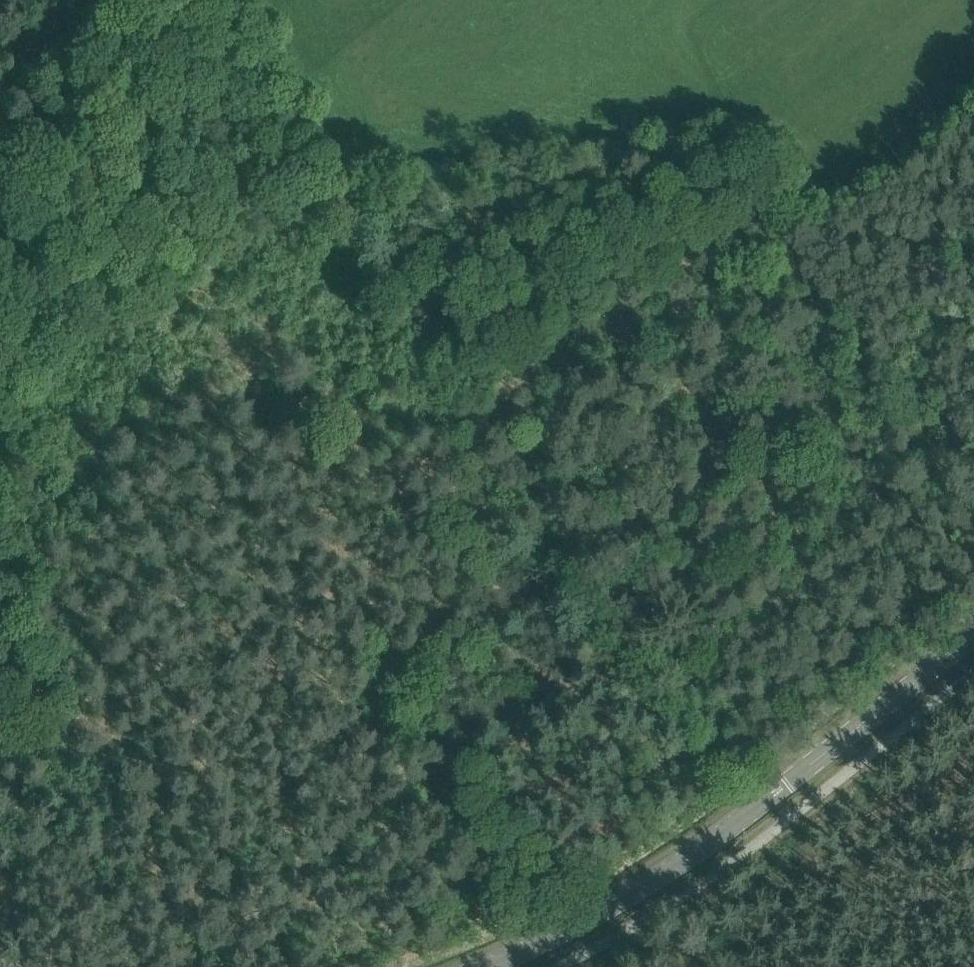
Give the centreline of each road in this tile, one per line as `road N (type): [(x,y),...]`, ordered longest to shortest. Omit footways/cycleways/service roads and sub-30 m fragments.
road 1 (tertiary): [(485,966),(618,905),(688,860),(973,636)]
road 2 (track): [(0,266),(160,0)]

